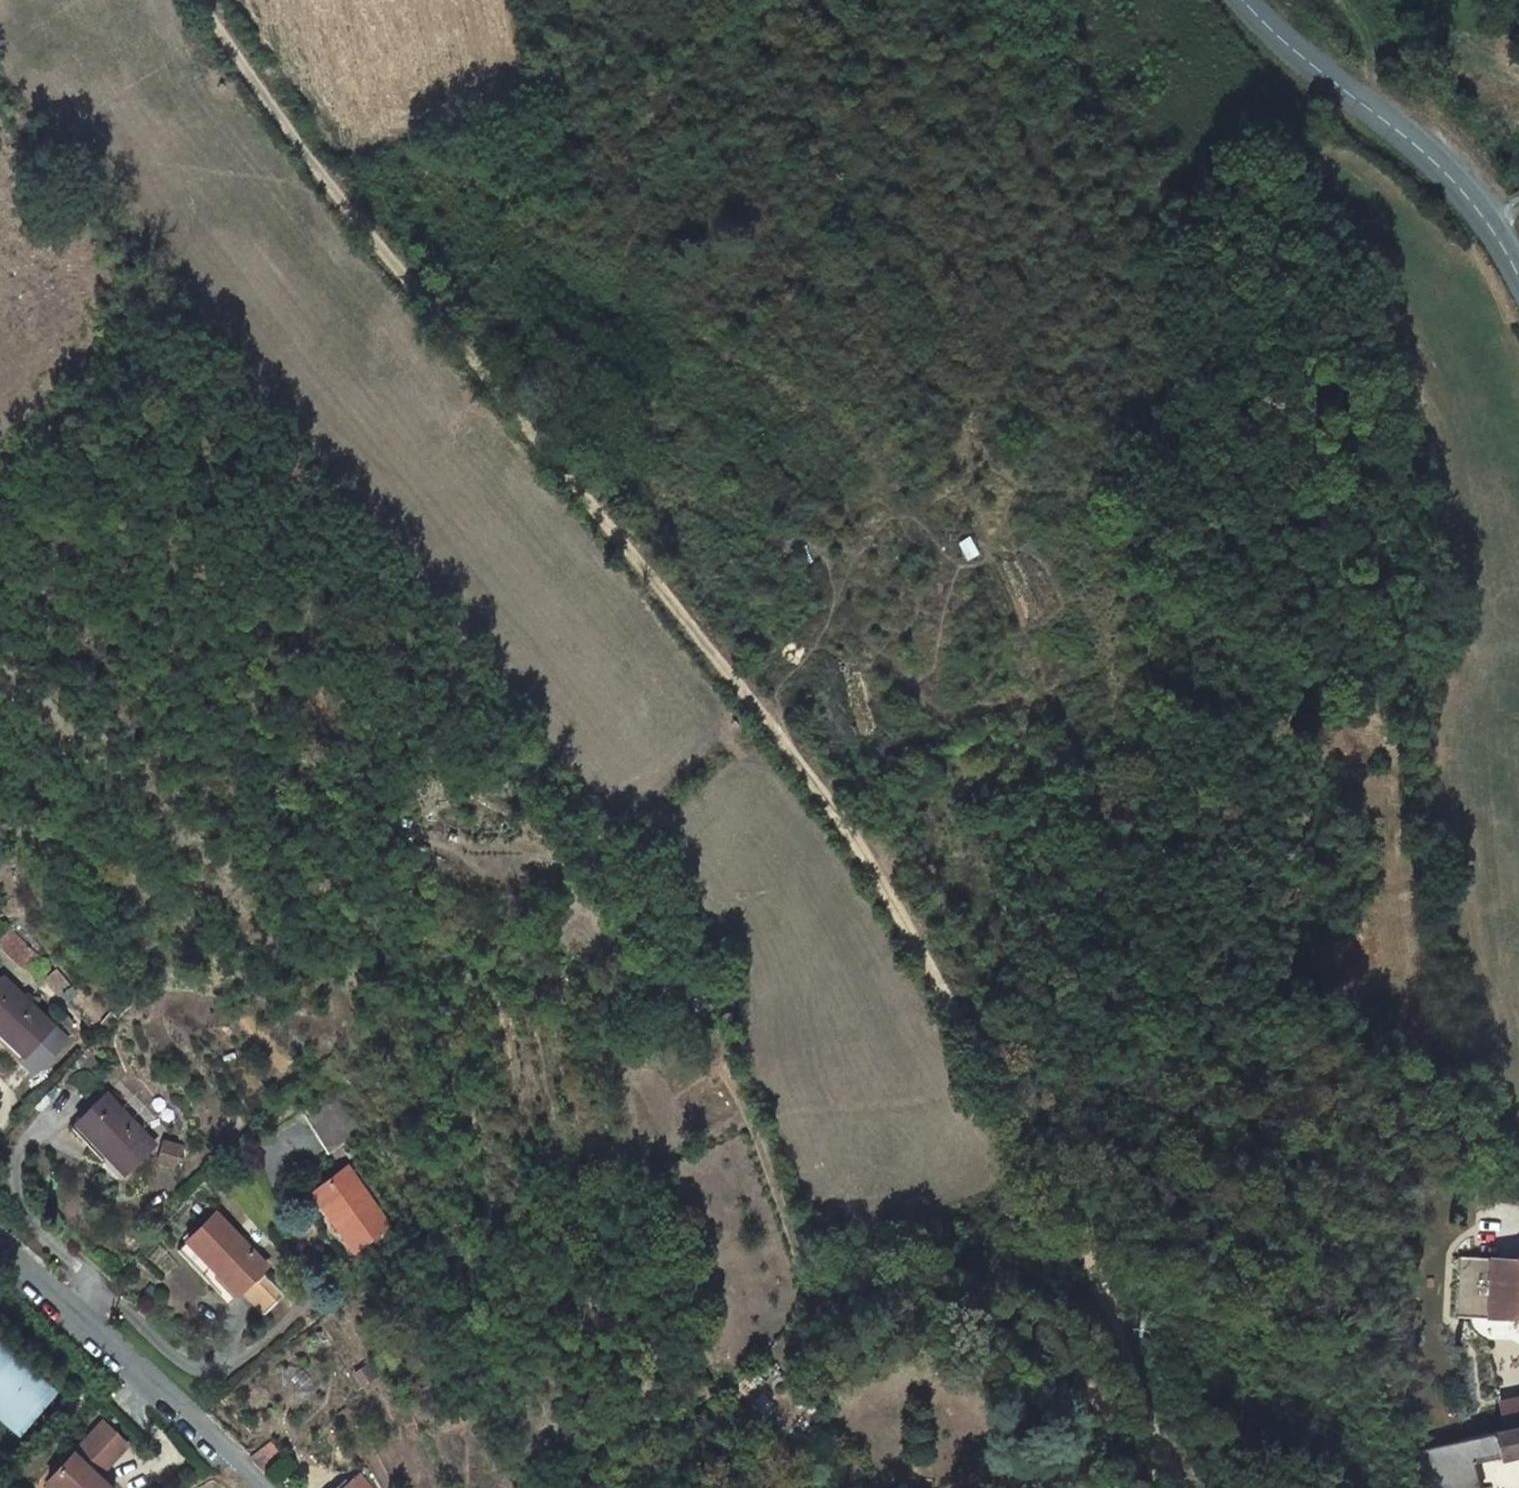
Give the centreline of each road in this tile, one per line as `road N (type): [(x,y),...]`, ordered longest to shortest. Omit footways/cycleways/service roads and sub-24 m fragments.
road 1 (track): [(1179,1487),(1074,1214),(861,850),(721,660),(559,468),(433,277),(283,126),(203,0)]
road 2 (track): [(773,1366),(828,1302),(903,1278),(984,1288),(1043,1335),(1129,1439),(1168,1464)]
road 3 (tertiary): [(1244,0),(1447,174),(1518,274)]
road 4 (unclassified): [(0,1255),(257,1487)]

